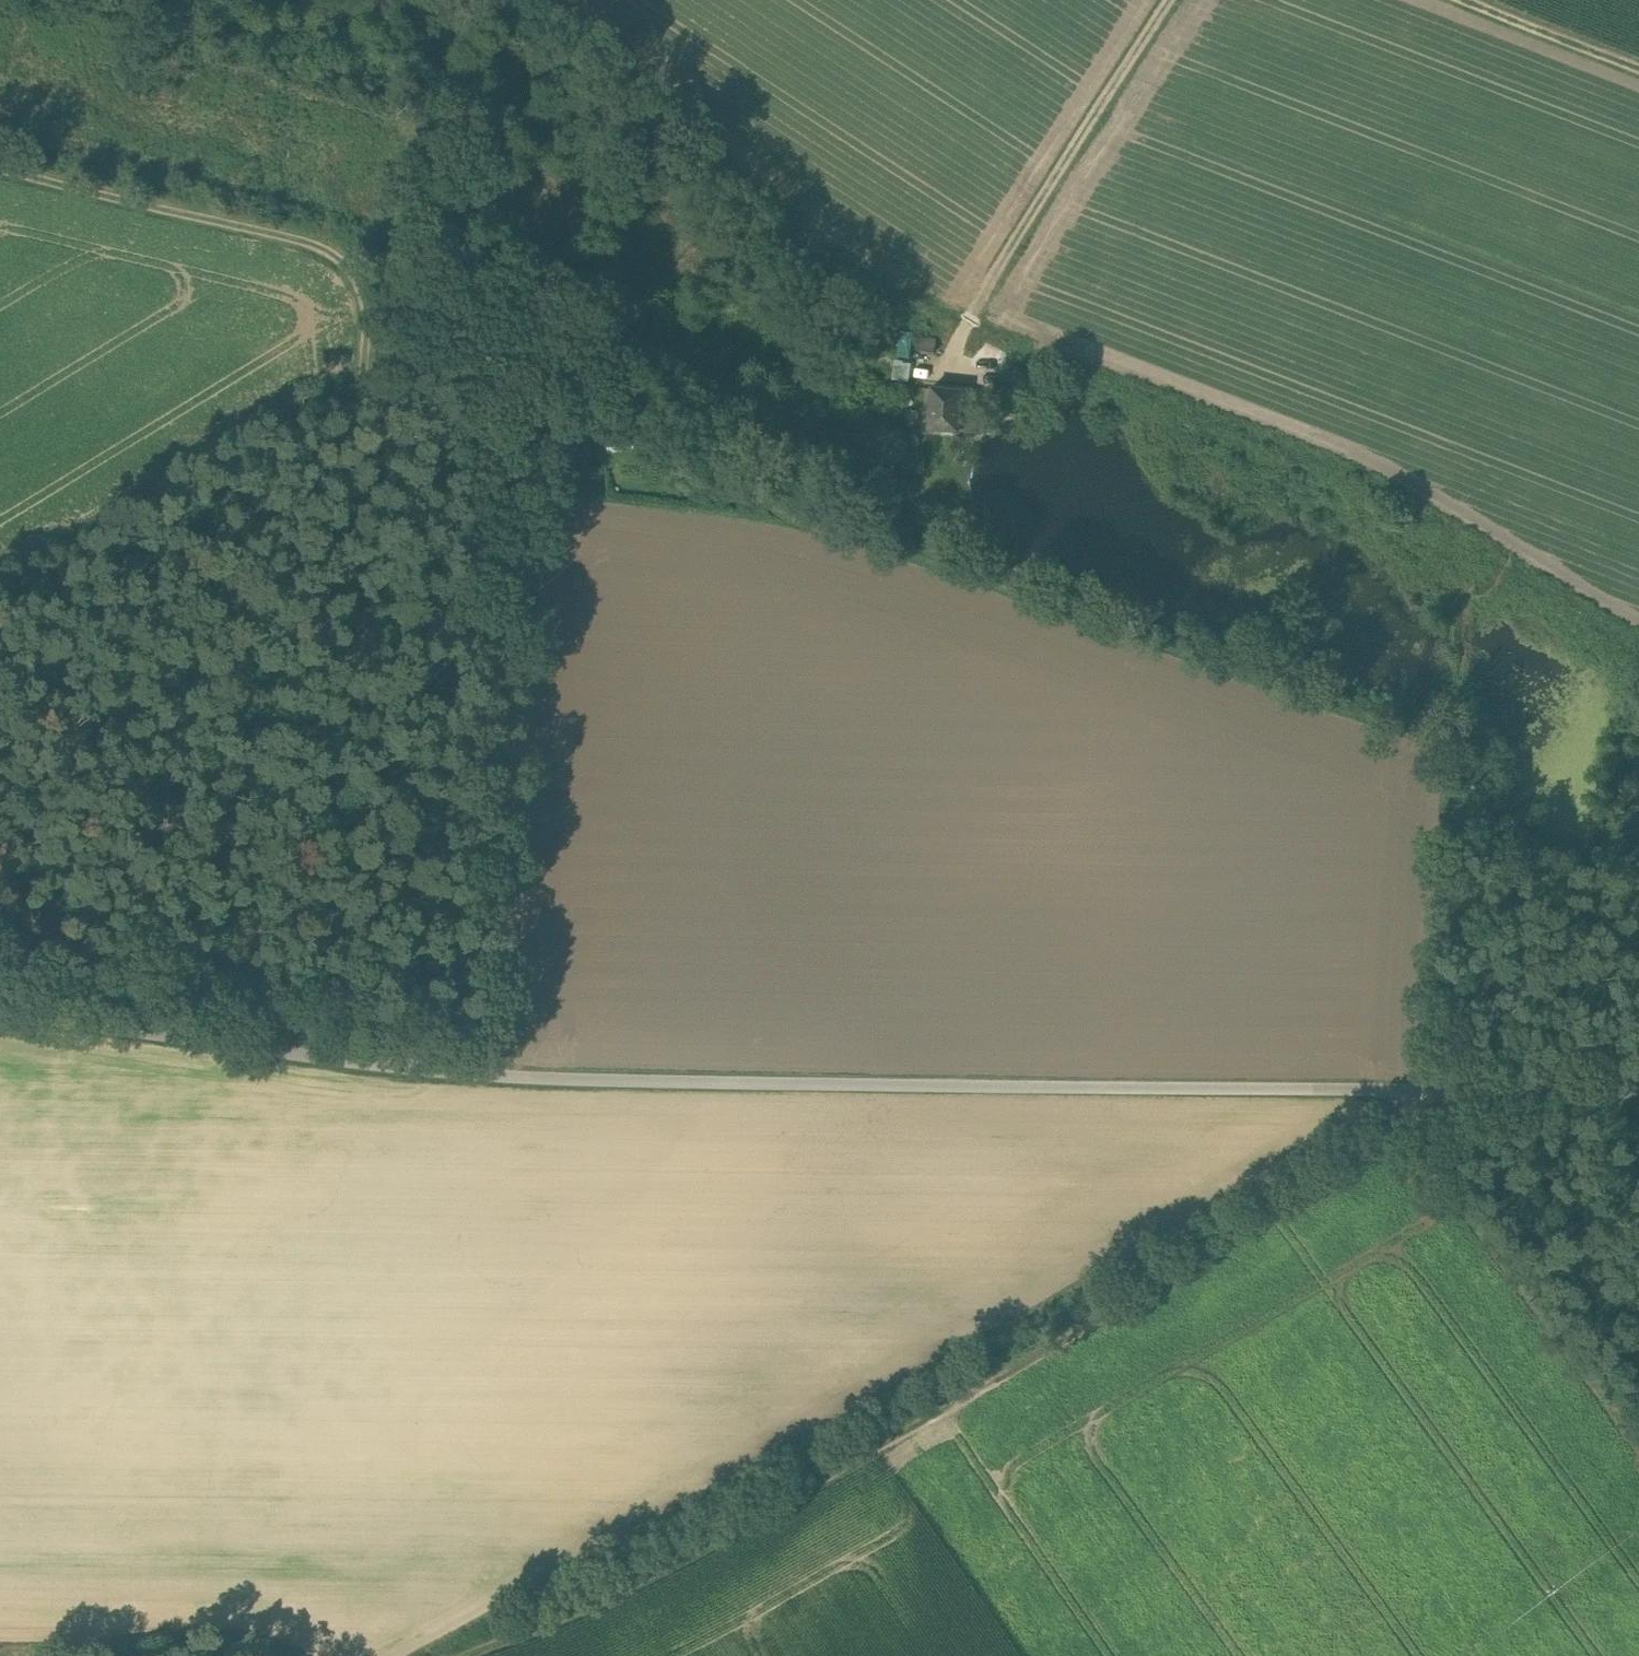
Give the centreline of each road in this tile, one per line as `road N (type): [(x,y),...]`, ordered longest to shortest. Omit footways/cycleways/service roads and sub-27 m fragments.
road 1 (unclassified): [(1638,1093),(434,1074),(0,1015)]
road 2 (track): [(434,1074),(426,787),(365,517),(355,287),(336,258),(307,247),(0,169)]
road 3 (track): [(469,1655),(1455,1088)]
road 4 (track): [(964,336),(1167,0)]
road 5 (track): [(1638,70),(1464,0)]

